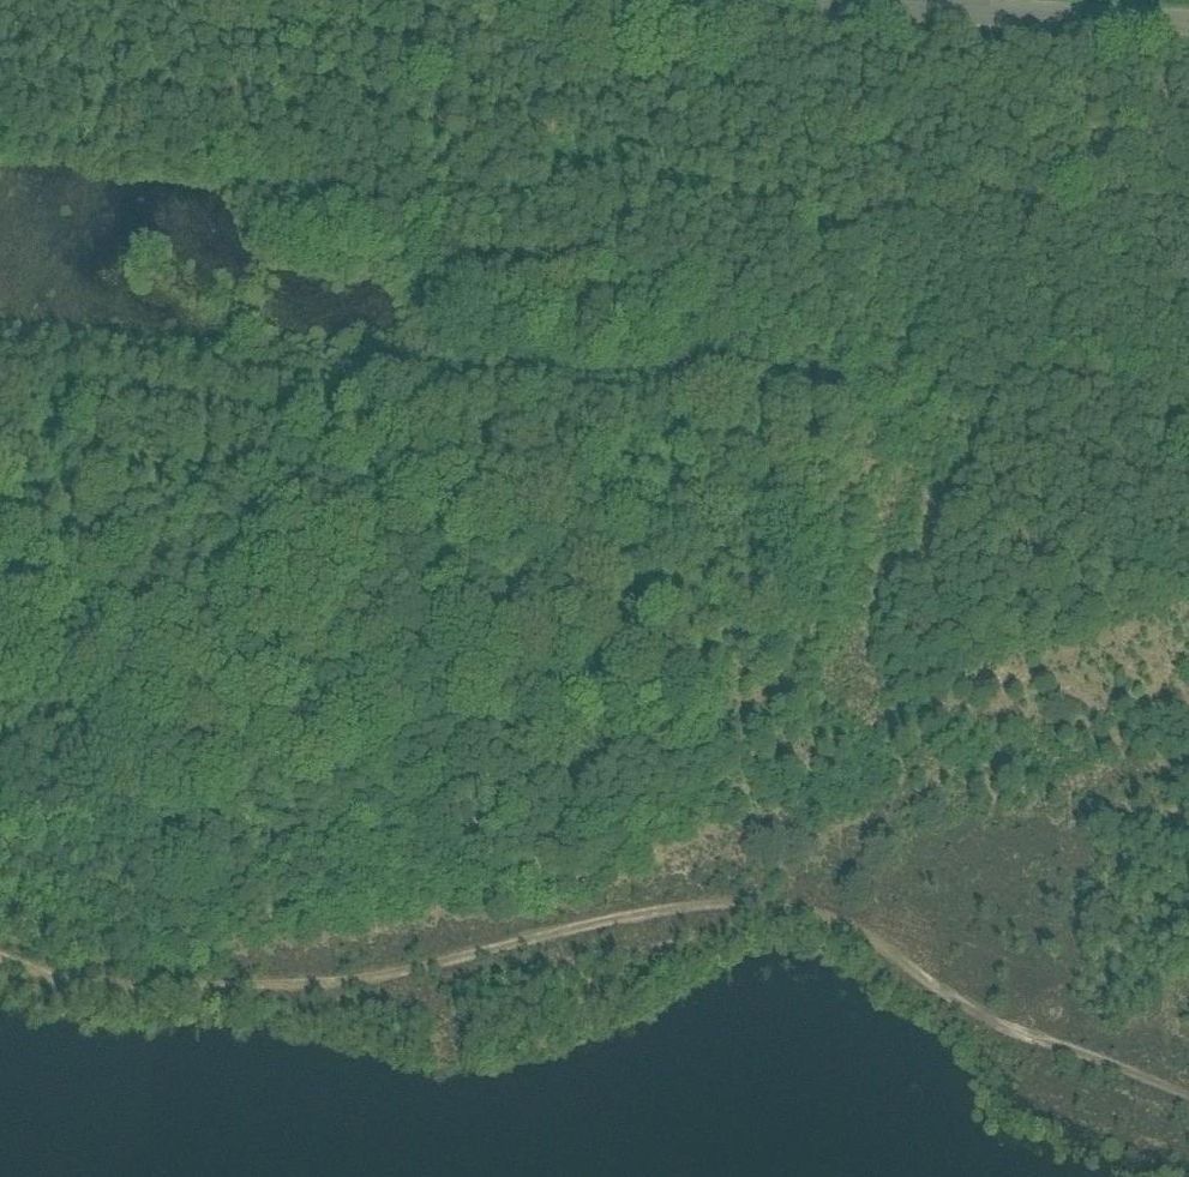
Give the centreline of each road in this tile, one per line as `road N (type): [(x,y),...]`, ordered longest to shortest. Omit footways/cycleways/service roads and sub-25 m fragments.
road 1 (unclassified): [(1188,22),(818,0)]

